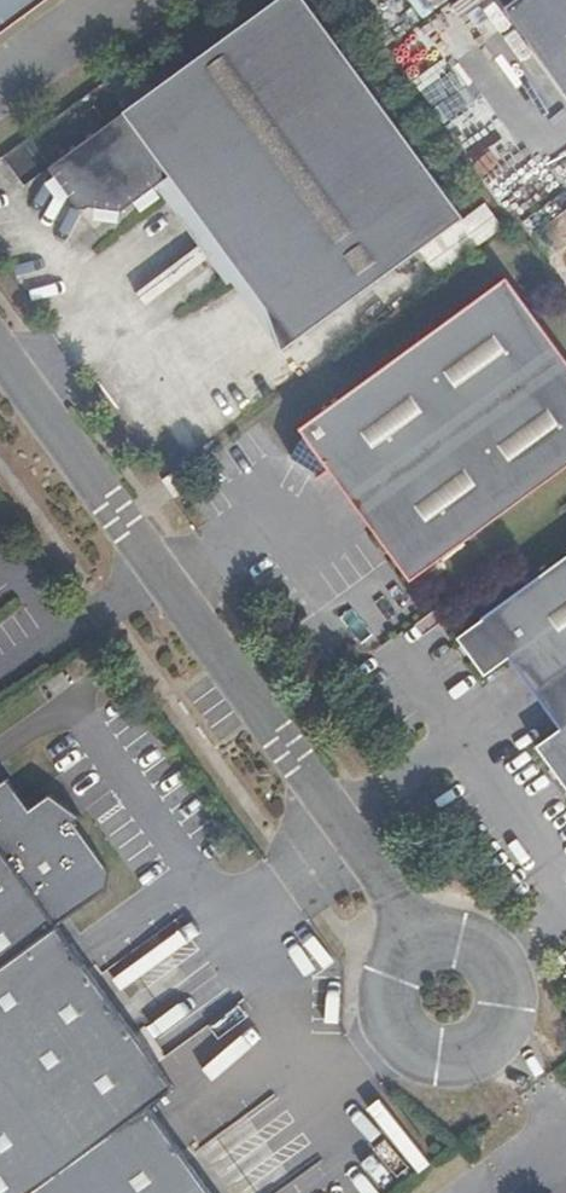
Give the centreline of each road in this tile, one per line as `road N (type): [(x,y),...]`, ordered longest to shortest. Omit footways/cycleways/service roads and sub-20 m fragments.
road 1 (unclassified): [(0,352),(424,934)]
road 2 (unclassified): [(411,942),(385,986),(393,1028),(407,1044),(446,1061),(487,1050),(513,1017),(514,975),(505,955),(473,932),(424,934)]

